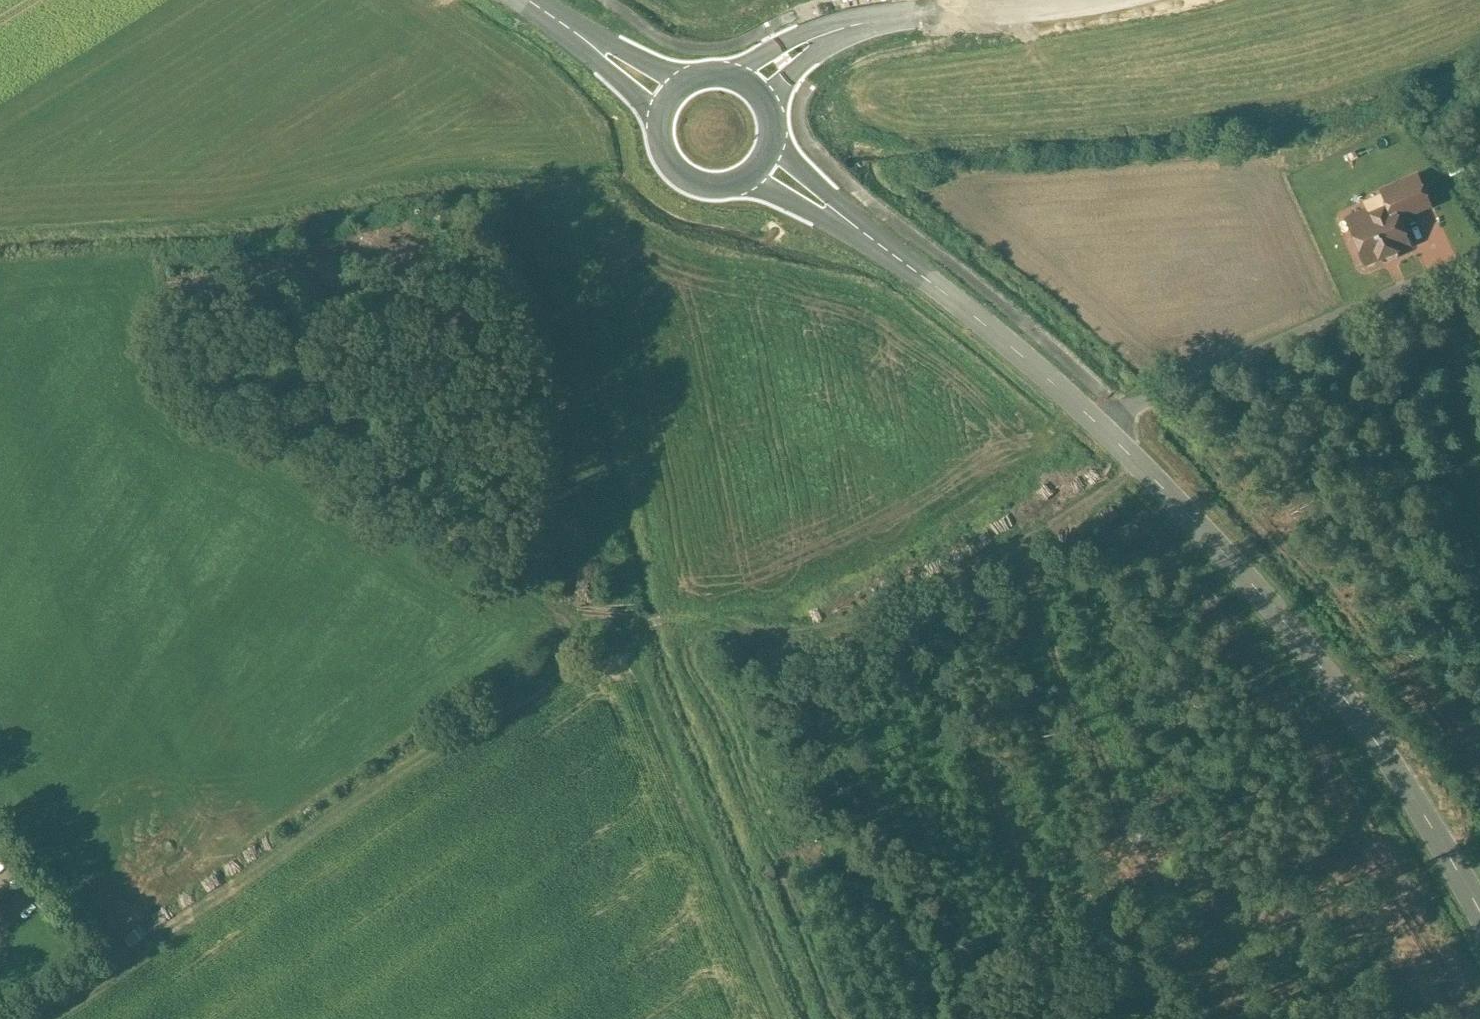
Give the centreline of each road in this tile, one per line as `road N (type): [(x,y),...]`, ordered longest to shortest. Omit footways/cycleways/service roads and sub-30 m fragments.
road 1 (tertiary): [(763,162),(1058,385),(1234,564),(1345,699),(1479,913)]
road 2 (track): [(34,1018),(507,705),(582,634),(674,621)]
road 3 (tertiary): [(748,84),(825,33),(1089,0)]
road 4 (tertiary): [(669,98),(662,149),(683,177),(735,184),(763,162)]
road 5 (tertiary): [(528,0),(669,98)]

